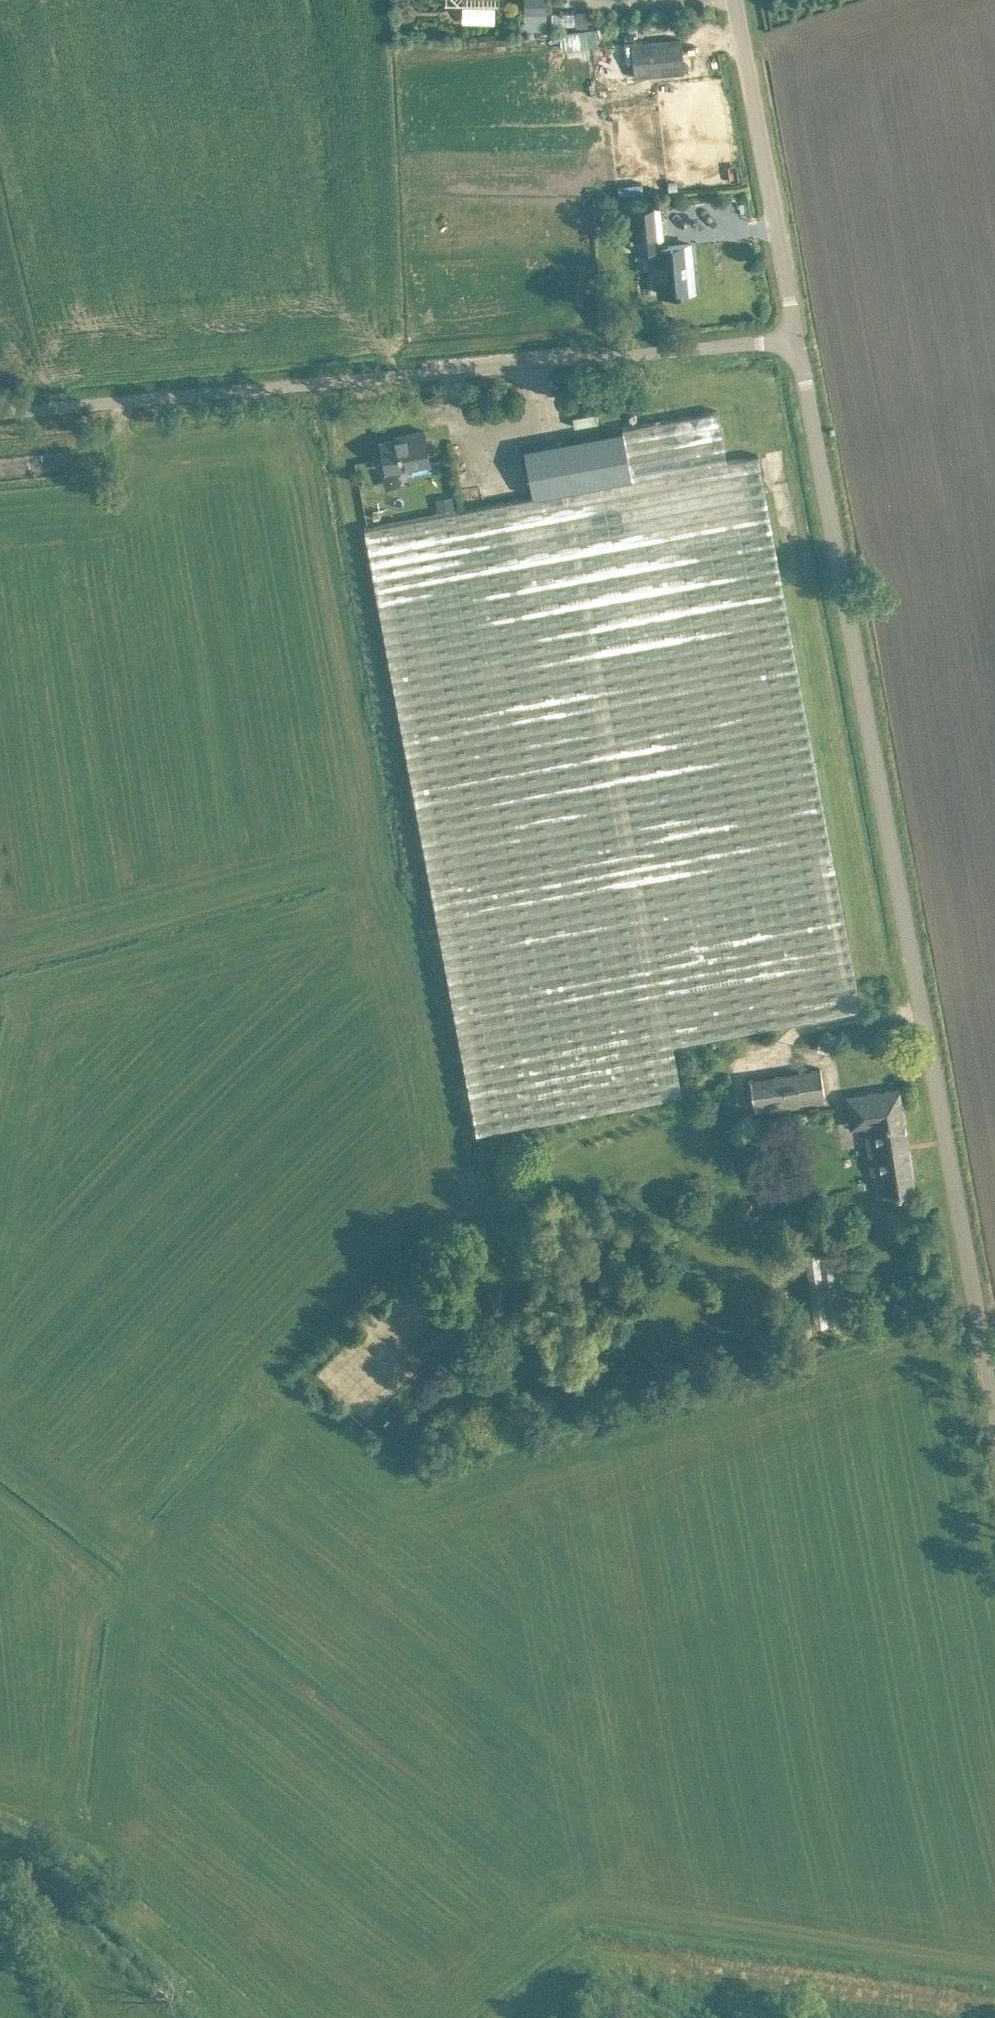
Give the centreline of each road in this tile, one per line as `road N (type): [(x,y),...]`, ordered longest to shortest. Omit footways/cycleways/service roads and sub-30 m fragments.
road 1 (unclassified): [(994,1408),(797,339)]
road 2 (unclassified): [(797,339),(0,412)]
road 3 (unclassified): [(797,339),(735,0)]

